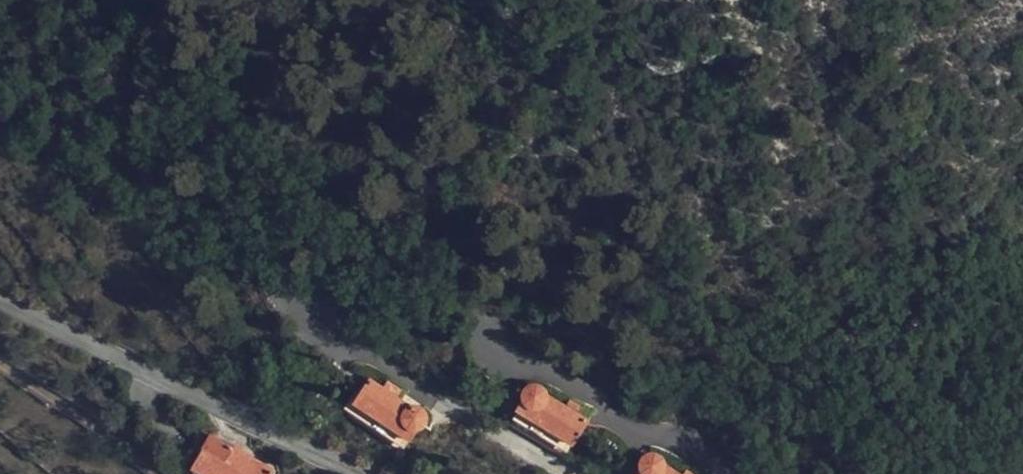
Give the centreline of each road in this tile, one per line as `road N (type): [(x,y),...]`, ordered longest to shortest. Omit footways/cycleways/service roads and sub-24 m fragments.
road 1 (residential): [(0,299),(369,473)]

